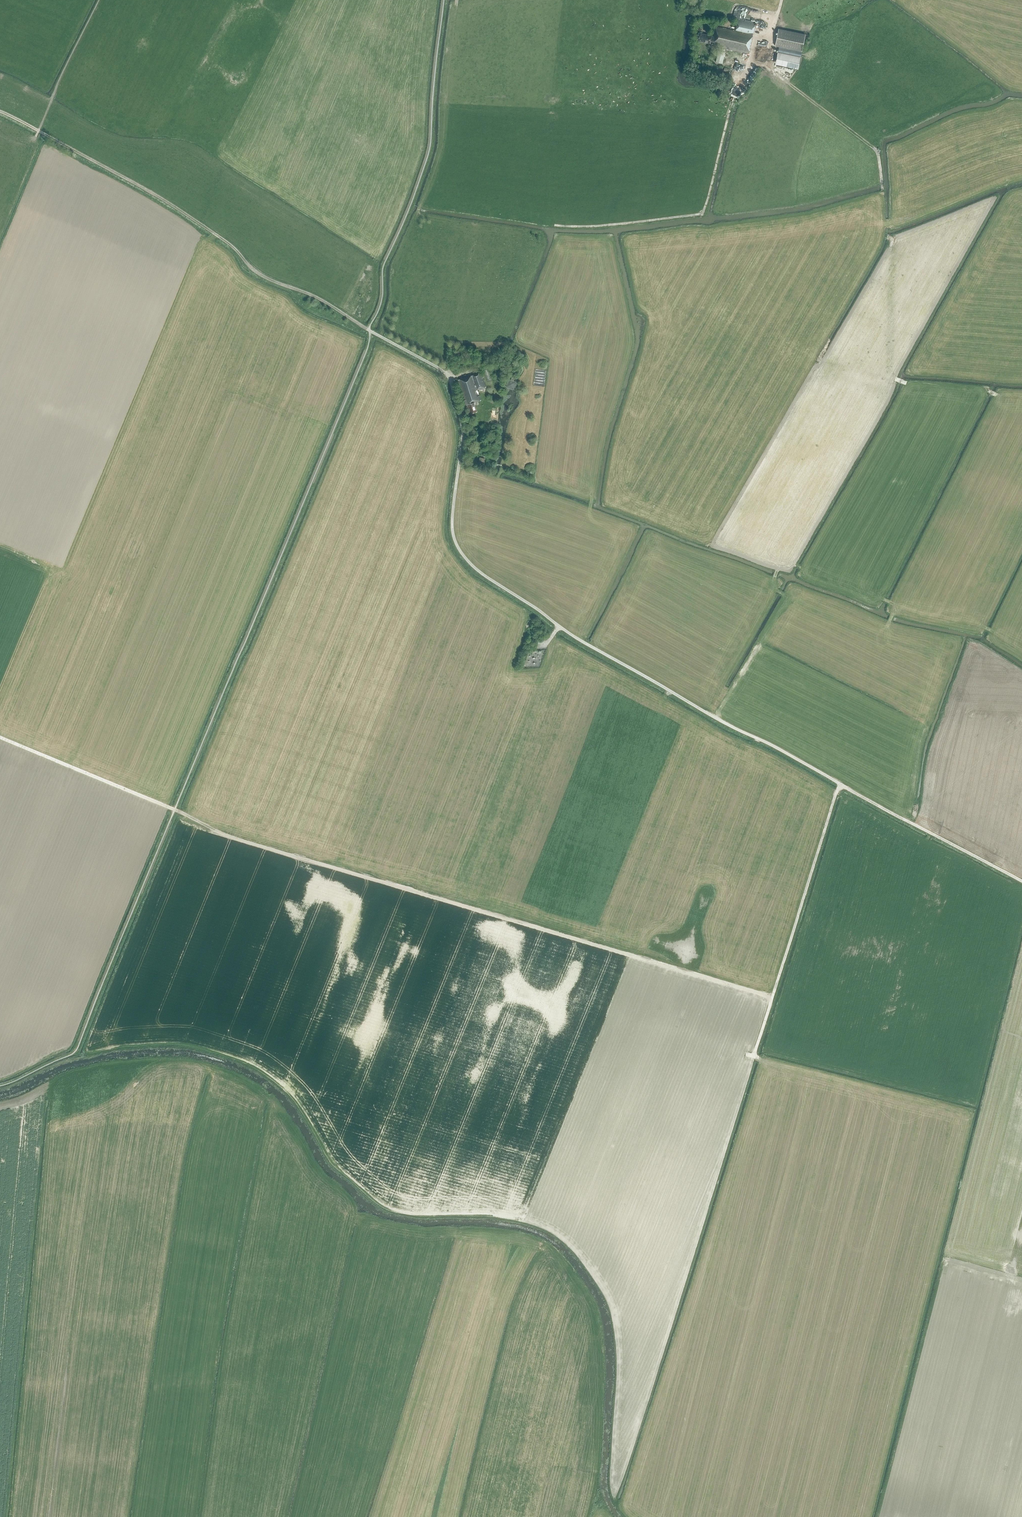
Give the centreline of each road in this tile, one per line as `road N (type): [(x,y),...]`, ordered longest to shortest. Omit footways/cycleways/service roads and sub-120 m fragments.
road 1 (unclassified): [(1021,881),(729,725),(477,571),(453,530),(463,431),(450,379),(369,330)]
road 2 (track): [(369,330),(255,272),(172,205),(0,113)]
road 3 (track): [(840,784),(754,1056)]
road 4 (track): [(753,60),(879,152),(882,188)]
road 5 (track): [(174,810),(0,738)]

